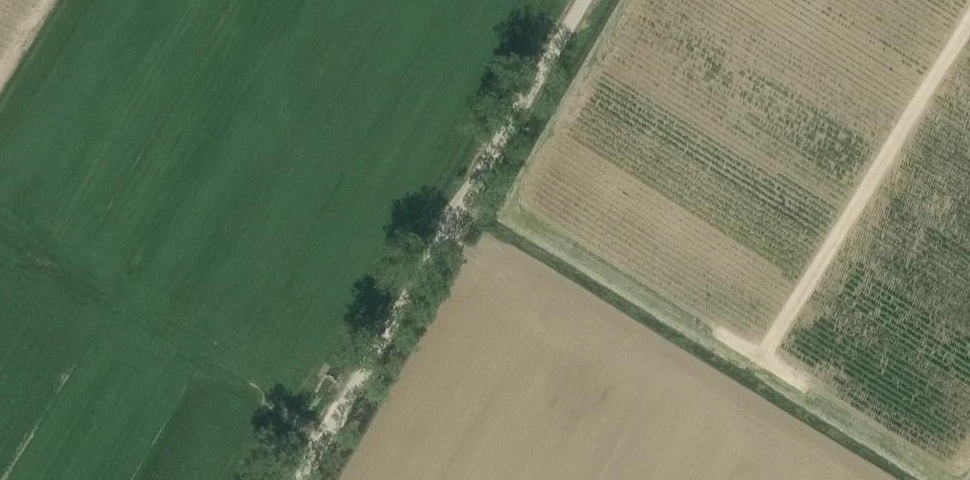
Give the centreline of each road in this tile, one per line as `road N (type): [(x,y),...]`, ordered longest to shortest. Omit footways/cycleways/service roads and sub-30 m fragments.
road 1 (unclassified): [(283,479),(567,0)]

